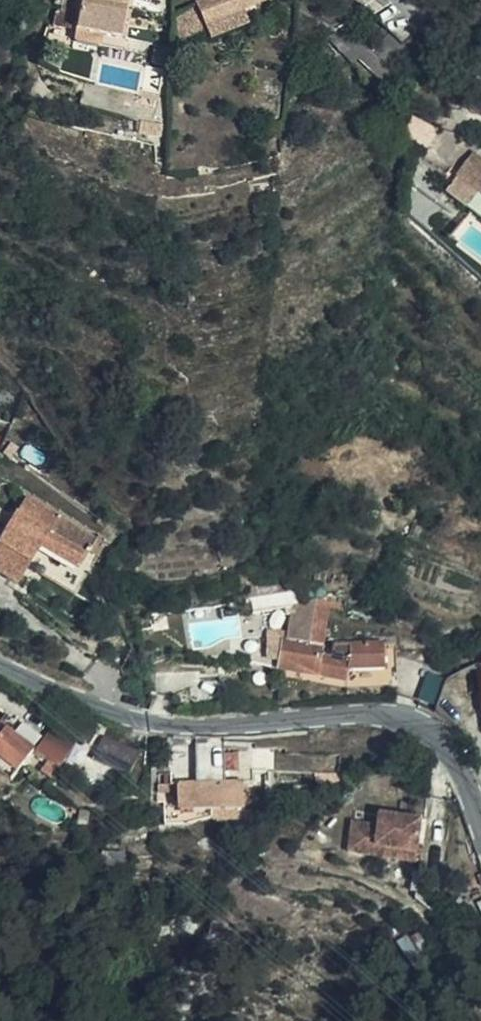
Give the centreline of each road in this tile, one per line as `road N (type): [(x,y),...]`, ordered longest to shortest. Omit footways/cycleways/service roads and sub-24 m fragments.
road 1 (tertiary): [(0,659),(56,684),(200,723),(415,723),(446,748),(480,806)]

